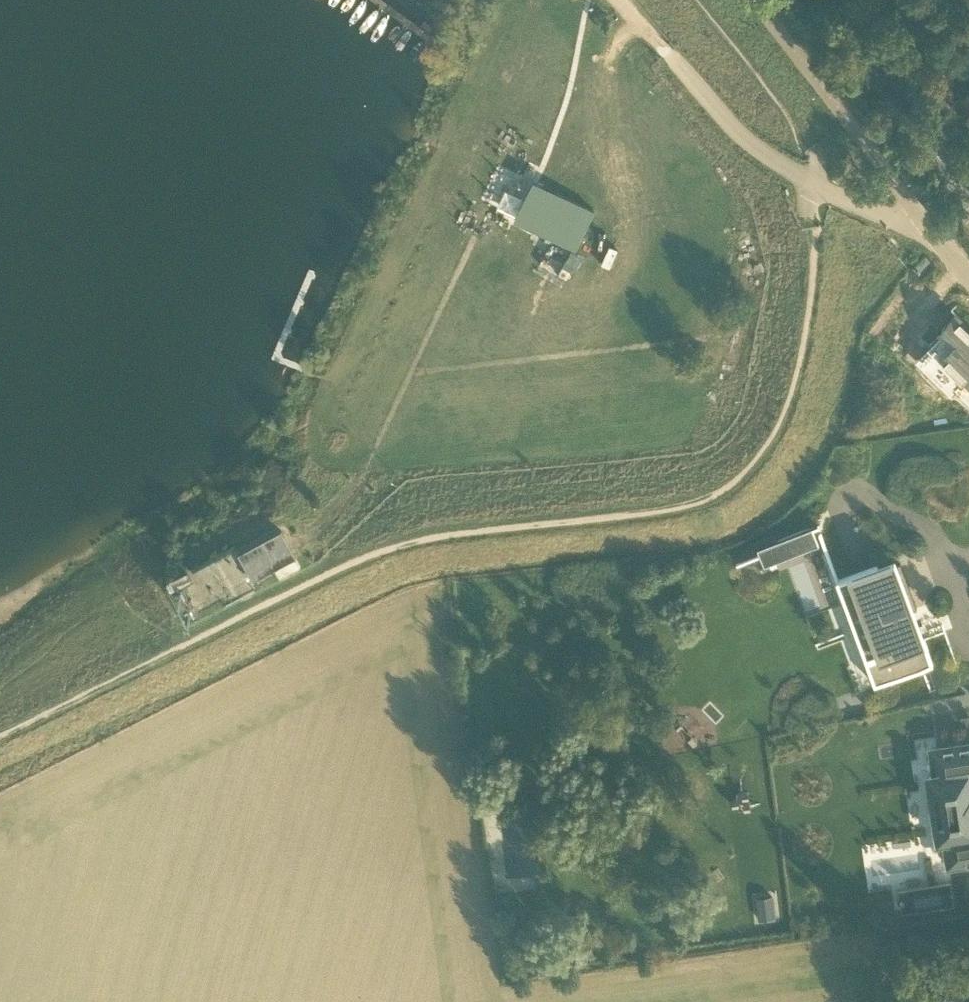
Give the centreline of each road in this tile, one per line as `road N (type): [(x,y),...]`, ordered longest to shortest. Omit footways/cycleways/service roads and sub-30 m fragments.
road 1 (residential): [(968,281),(887,172)]

